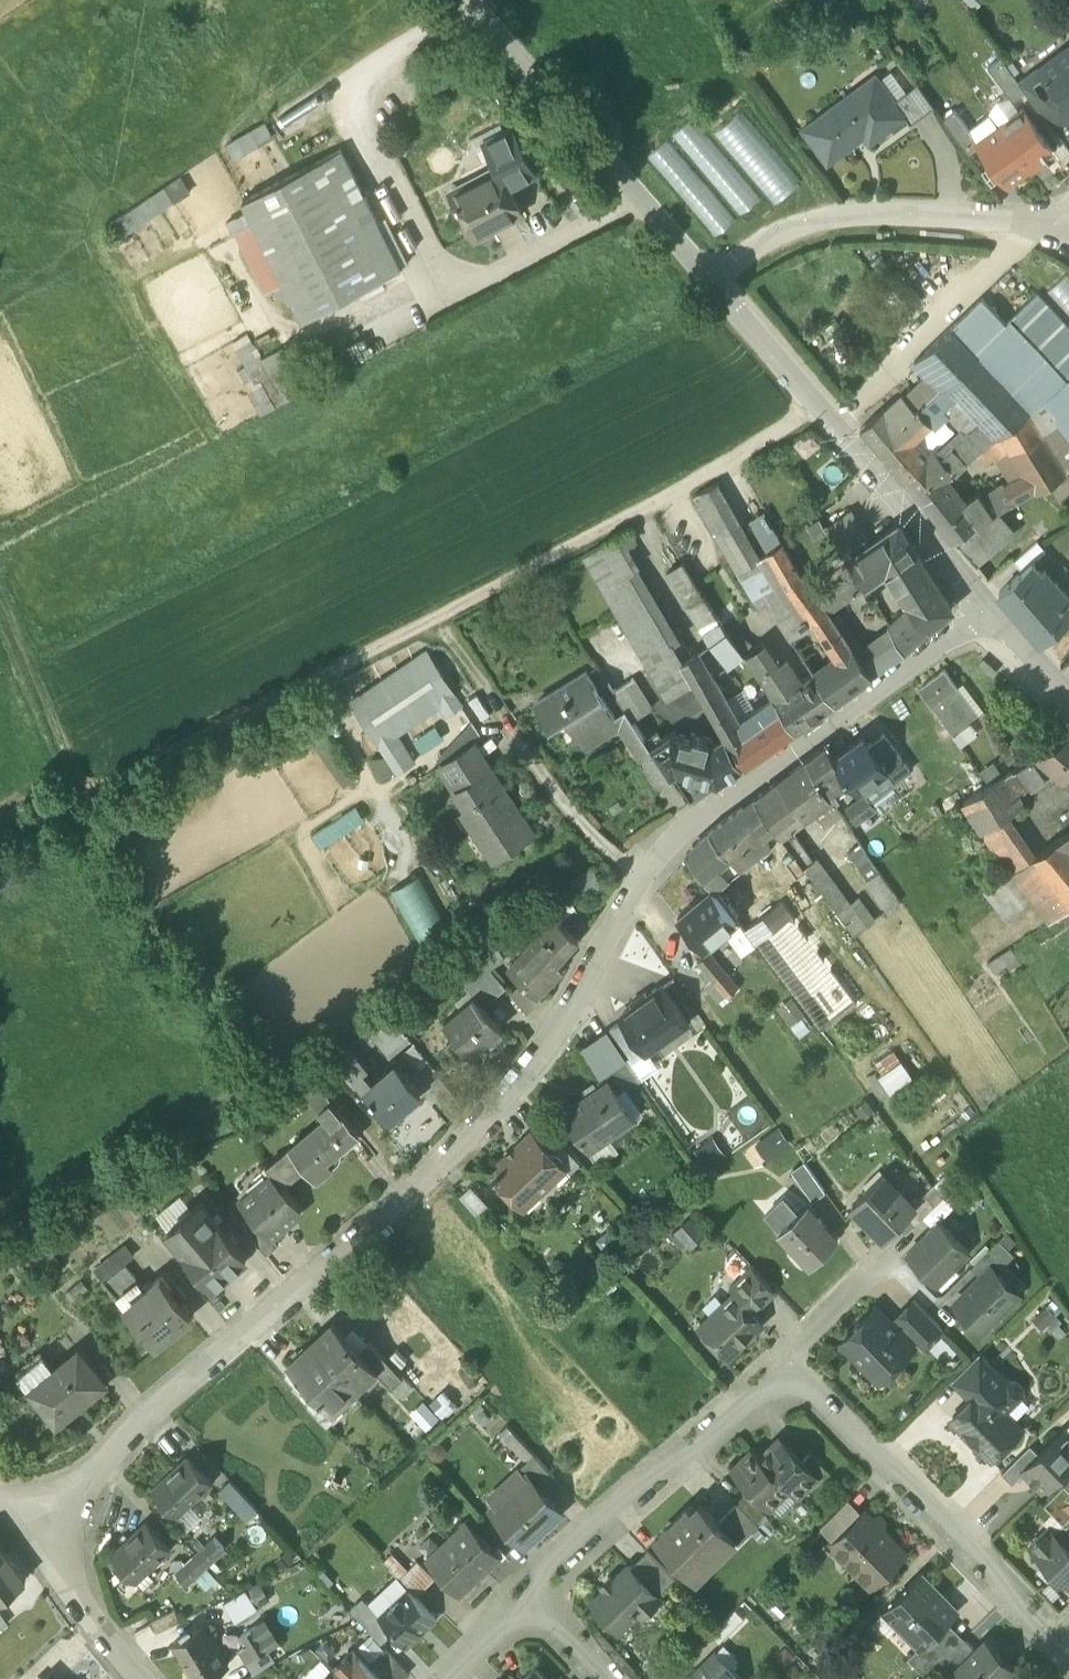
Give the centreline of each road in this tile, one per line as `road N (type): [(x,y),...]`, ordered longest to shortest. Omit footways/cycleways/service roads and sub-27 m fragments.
road 1 (residential): [(140,1678),(86,1615),(66,1553),(68,1511),(85,1478),(498,1109),(642,877),(676,837),(978,609)]
road 2 (track): [(823,410),(0,839)]
road 3 (residential): [(1057,1640),(807,1386),(787,1378)]
road 4 (residential): [(708,279),(763,239),(816,219),(916,216),(1058,231)]
road 5 (unclassified): [(708,279),(476,0)]
road 6 (residential): [(787,1378),(770,1380),(547,1568),(534,1606)]
road 7 (track): [(441,609),(555,794),(604,851),(642,877)]
road 8 (residential): [(978,609),(923,529),(771,347)]
road 9 (track): [(87,794),(0,603)]
road 10 (residential): [(787,1378),(791,1347),(883,1256)]
road 11 (residential): [(1068,696),(978,609)]

